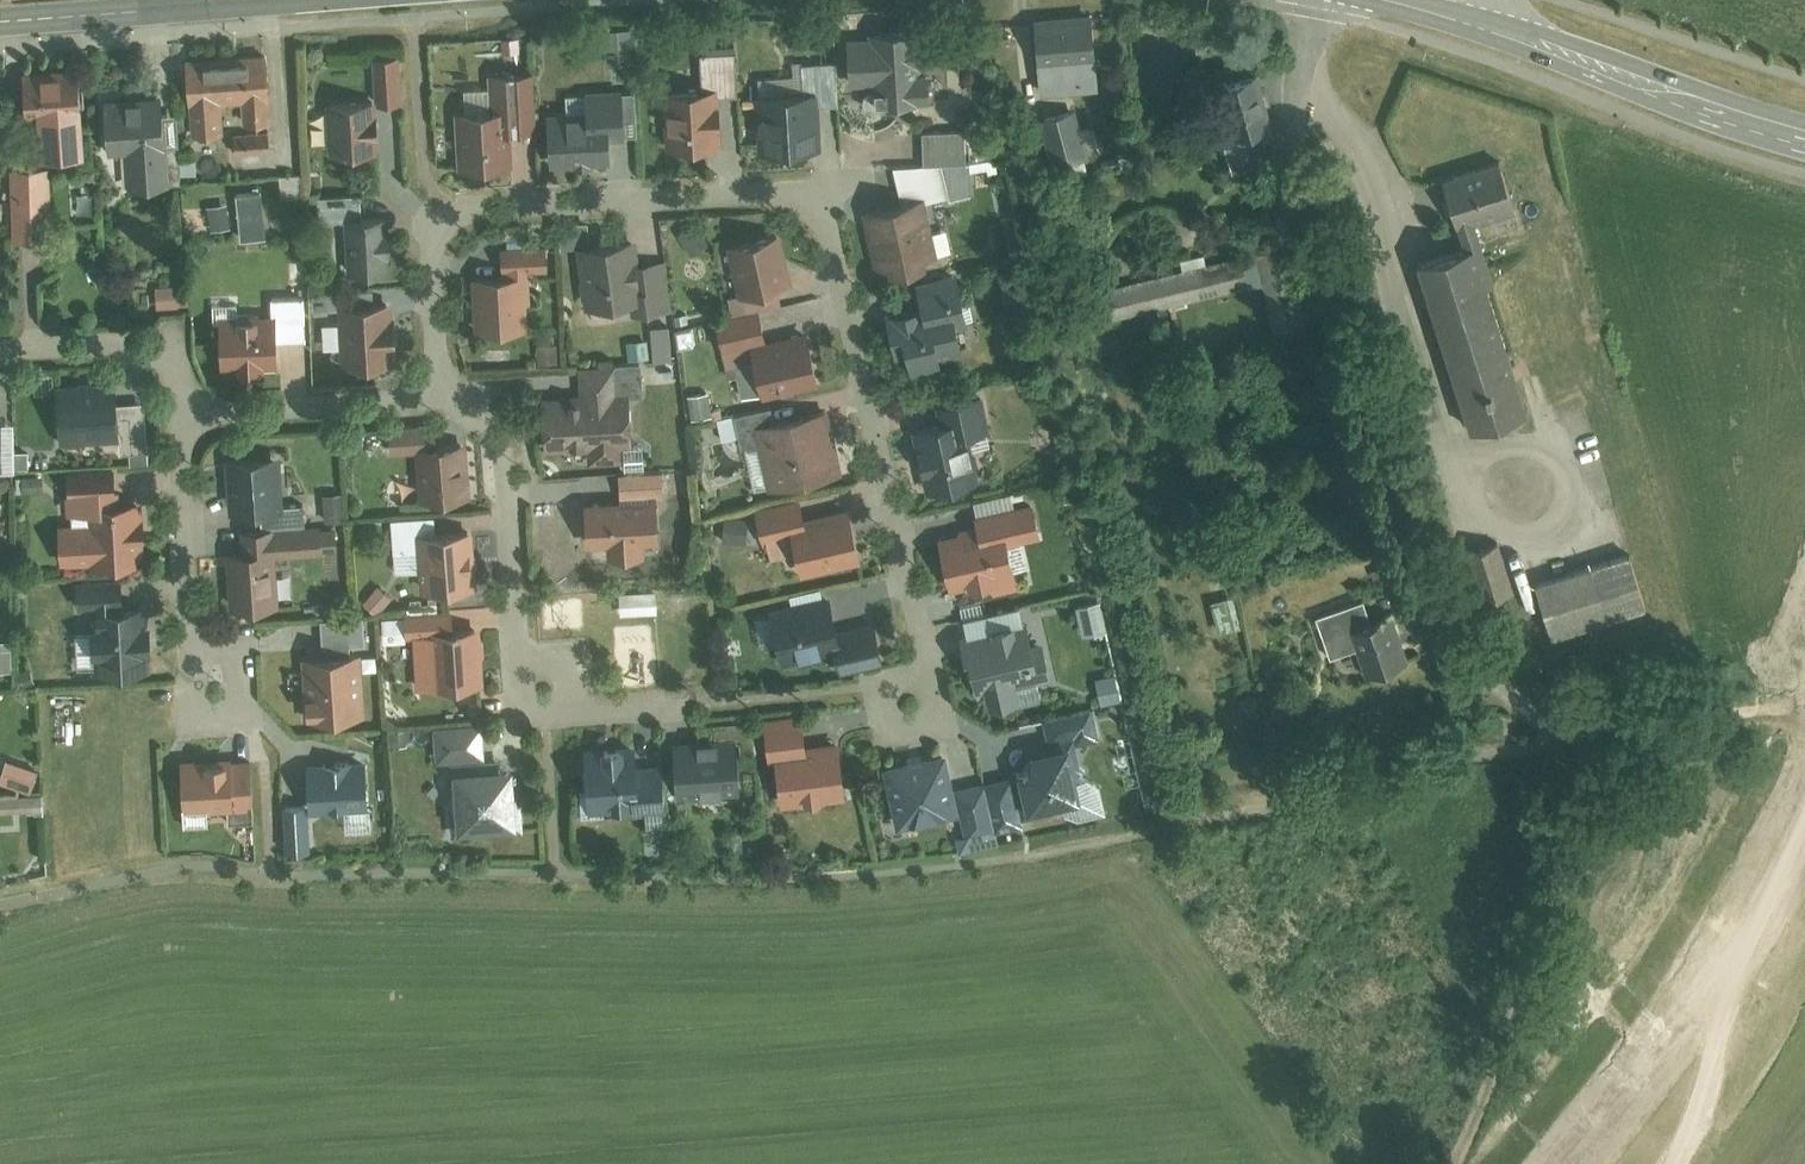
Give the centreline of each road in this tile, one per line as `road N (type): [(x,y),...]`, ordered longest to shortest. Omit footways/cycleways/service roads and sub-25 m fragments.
road 1 (residential): [(441,391),(433,245),(452,214),(791,185),(826,206),(922,649),(909,699)]
road 2 (residential): [(441,391),(473,406),(500,439),(520,659),(569,709),(687,704)]
road 3 (track): [(1451,1163),(1477,1128),(1574,840),(1582,794),(1550,728)]
road 4 (unclassified): [(1804,797),(1763,904),(1560,1163)]
road 5 (secondary): [(312,0),(0,25)]
road 6 (secondary): [(1660,93),(1503,35),(1370,0)]
road 7 (residential): [(189,417),(196,652),(219,680)]
road 8 (residential): [(189,417),(419,402),(441,391)]
road 9 (residential): [(27,350),(173,344),(189,417)]
road 10 (secondary): [(1660,93),(1804,138)]

